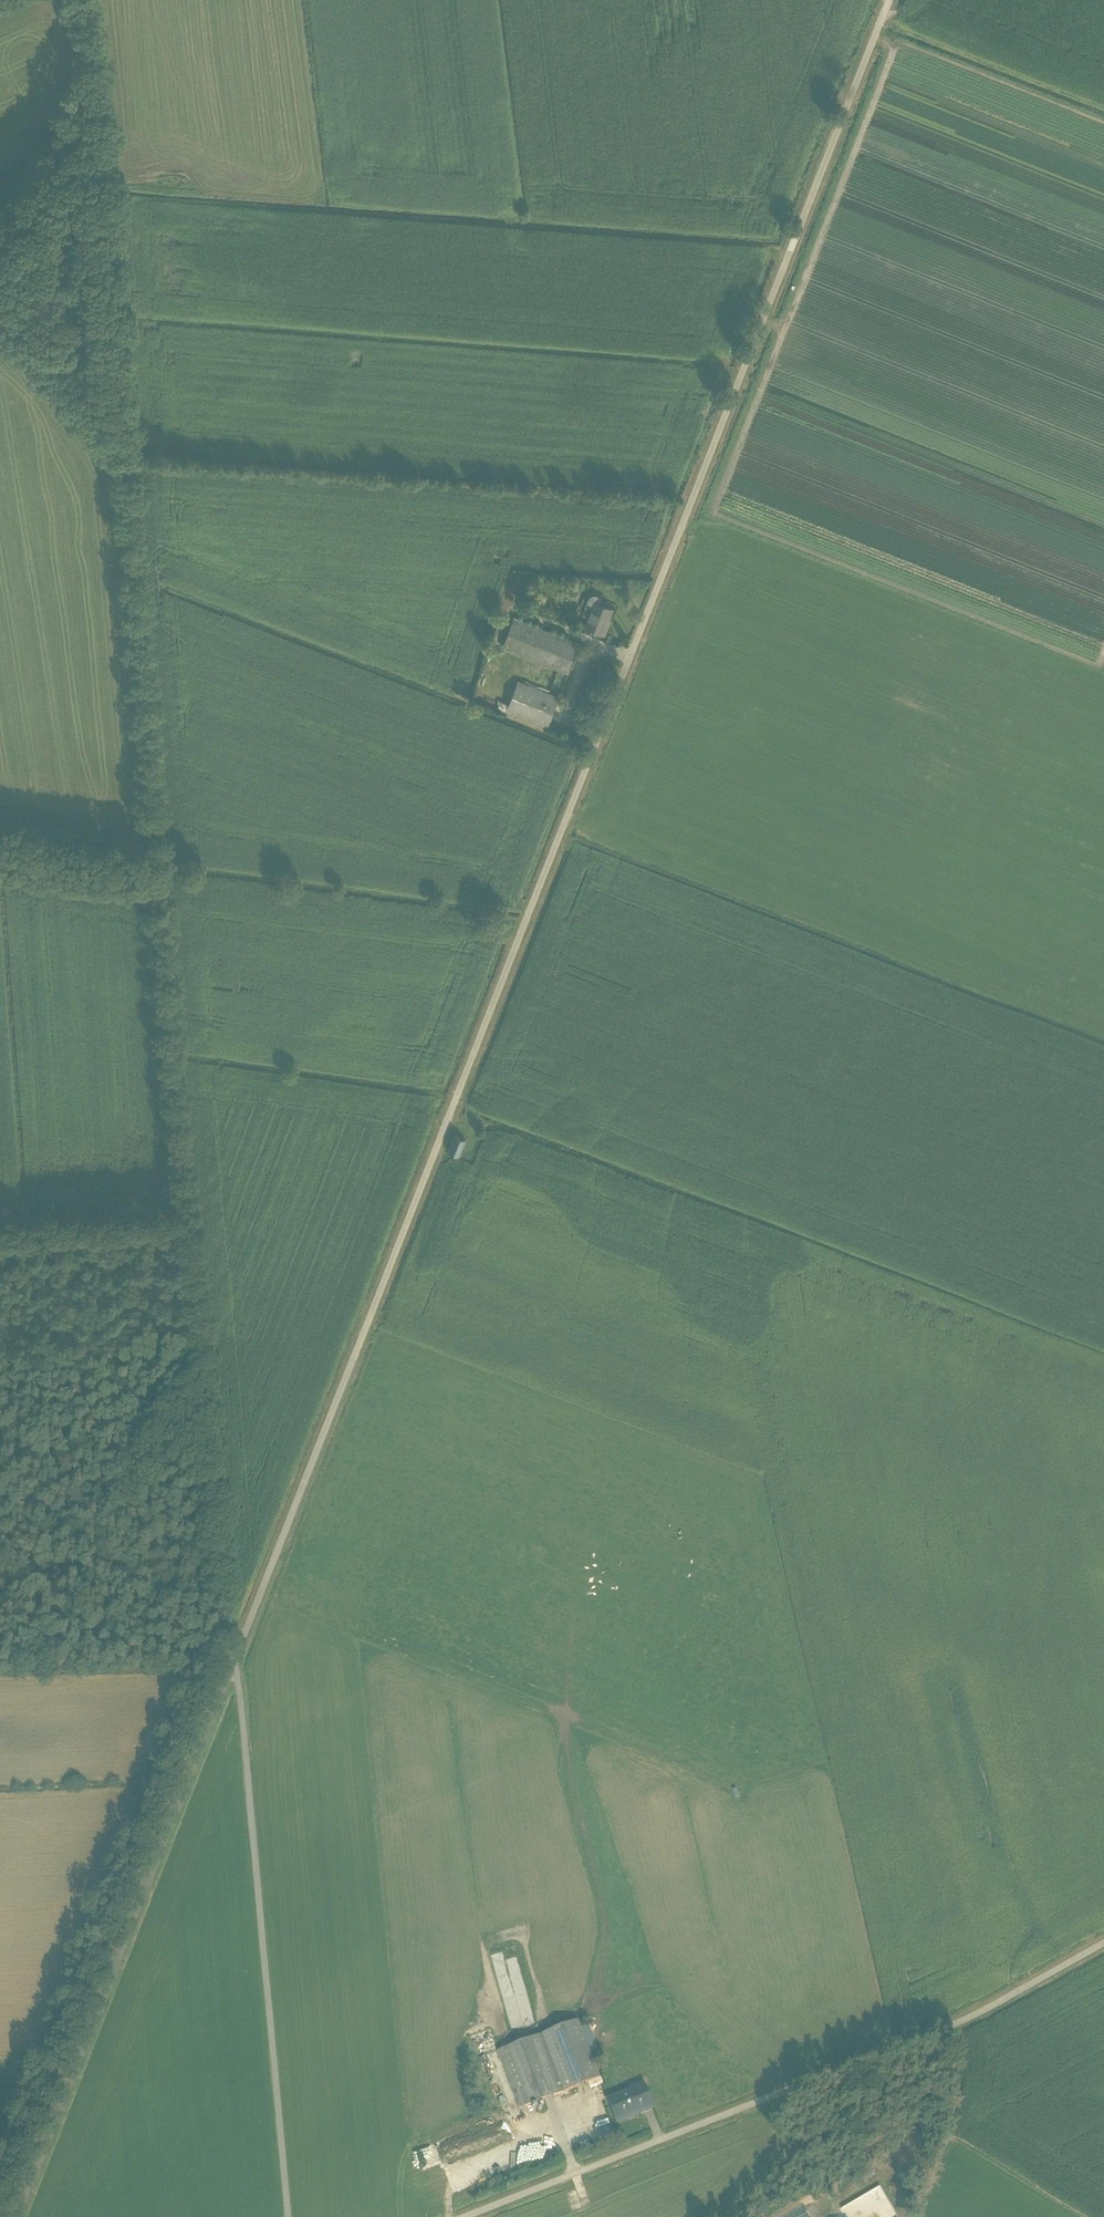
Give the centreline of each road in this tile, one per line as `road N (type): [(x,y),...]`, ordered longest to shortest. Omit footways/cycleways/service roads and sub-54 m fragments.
road 1 (unclassified): [(890,0),(232,1663)]
road 2 (unclassified): [(1103,1942),(1001,2001),(867,2060),(478,2216)]
road 3 (unclassified): [(16,2216),(232,1663)]
road 4 (unclassified): [(286,2216),(232,1663)]

